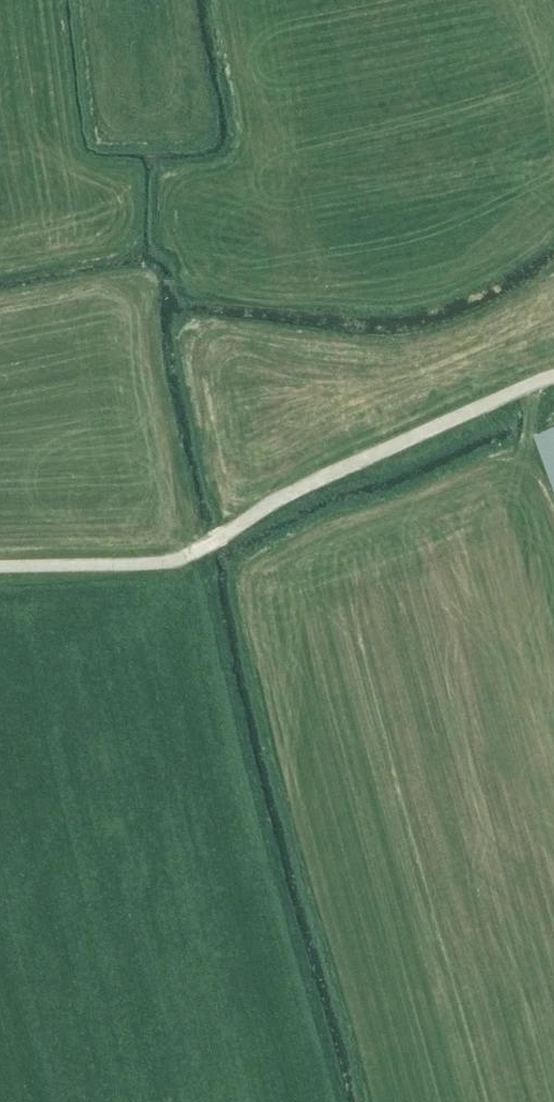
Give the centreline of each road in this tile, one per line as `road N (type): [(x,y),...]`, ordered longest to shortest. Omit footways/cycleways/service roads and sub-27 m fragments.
road 1 (track): [(553,380),(273,505),(189,552),(148,563),(0,565)]

